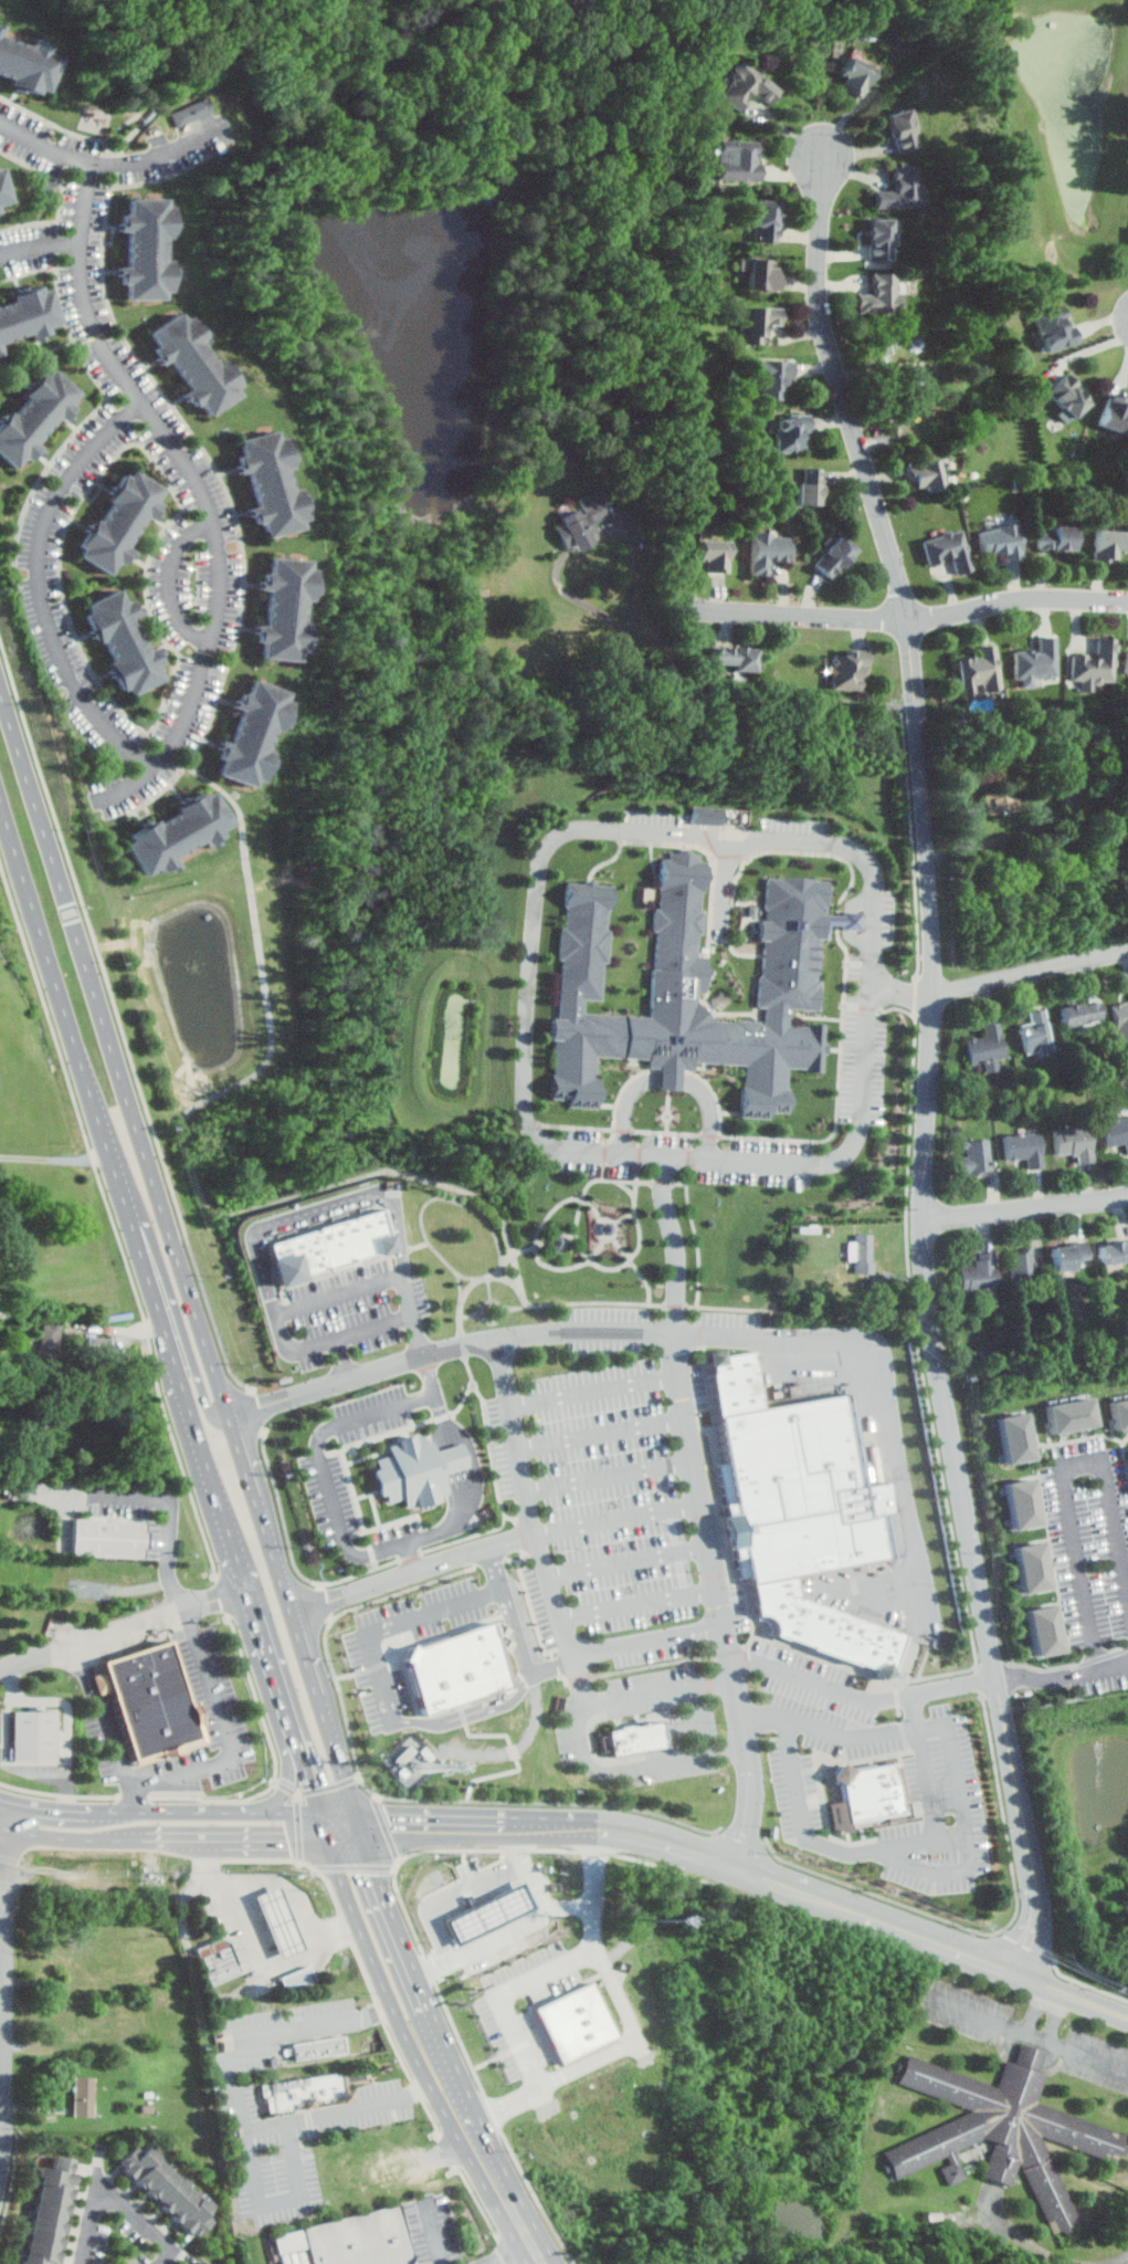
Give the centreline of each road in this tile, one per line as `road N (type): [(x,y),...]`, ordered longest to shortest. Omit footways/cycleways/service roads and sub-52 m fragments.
road 1 (residential): [(932,1314),(927,1165),(938,995),(911,620),(824,323),(816,271),(824,158)]
road 2 (trunk): [(230,1415),(0,673)]
road 3 (residential): [(1024,1974),(1037,1905),(932,1314)]
road 4 (residential): [(1127,601),(1008,604),(911,620),(698,608)]
road 5 (residential): [(0,2191),(10,1870),(20,1802)]
road 6 (trunk): [(0,786),(112,1153)]
road 7 (residential): [(919,709),(673,689),(635,637)]
road 8 (trunk): [(446,2076),(439,2016),(359,1820)]
road 9 (trunk): [(328,1840),(407,2031),(446,2076)]
road 10 (tertiary): [(359,1820),(321,1812),(106,1811)]
road 11 (tertiary): [(359,1820),(598,1826)]
road 12 (trunk): [(186,1386),(250,1587)]
road 13 (residential): [(1127,1195),(927,1219)]
road 14 (residential): [(938,995),(1127,951)]
road 15 (tertiary): [(845,1906),(1024,1974)]
road 16 (residential): [(160,2263),(168,2253),(161,2232),(101,2187),(82,2263)]
road 17 (trunk): [(250,1587),(296,1733)]
road 18 (trunk): [(112,1153),(157,1296)]
road 19 (tertiary): [(598,1826),(675,1842),(739,1866)]
road 20 (trunk): [(157,1296),(211,1407),(230,1415)]
road 21 (tertiary): [(0,1826),(138,1840)]
road 22 (tertiary): [(198,1840),(328,1840)]
road 23 (trunk): [(502,2184),(446,2076)]

